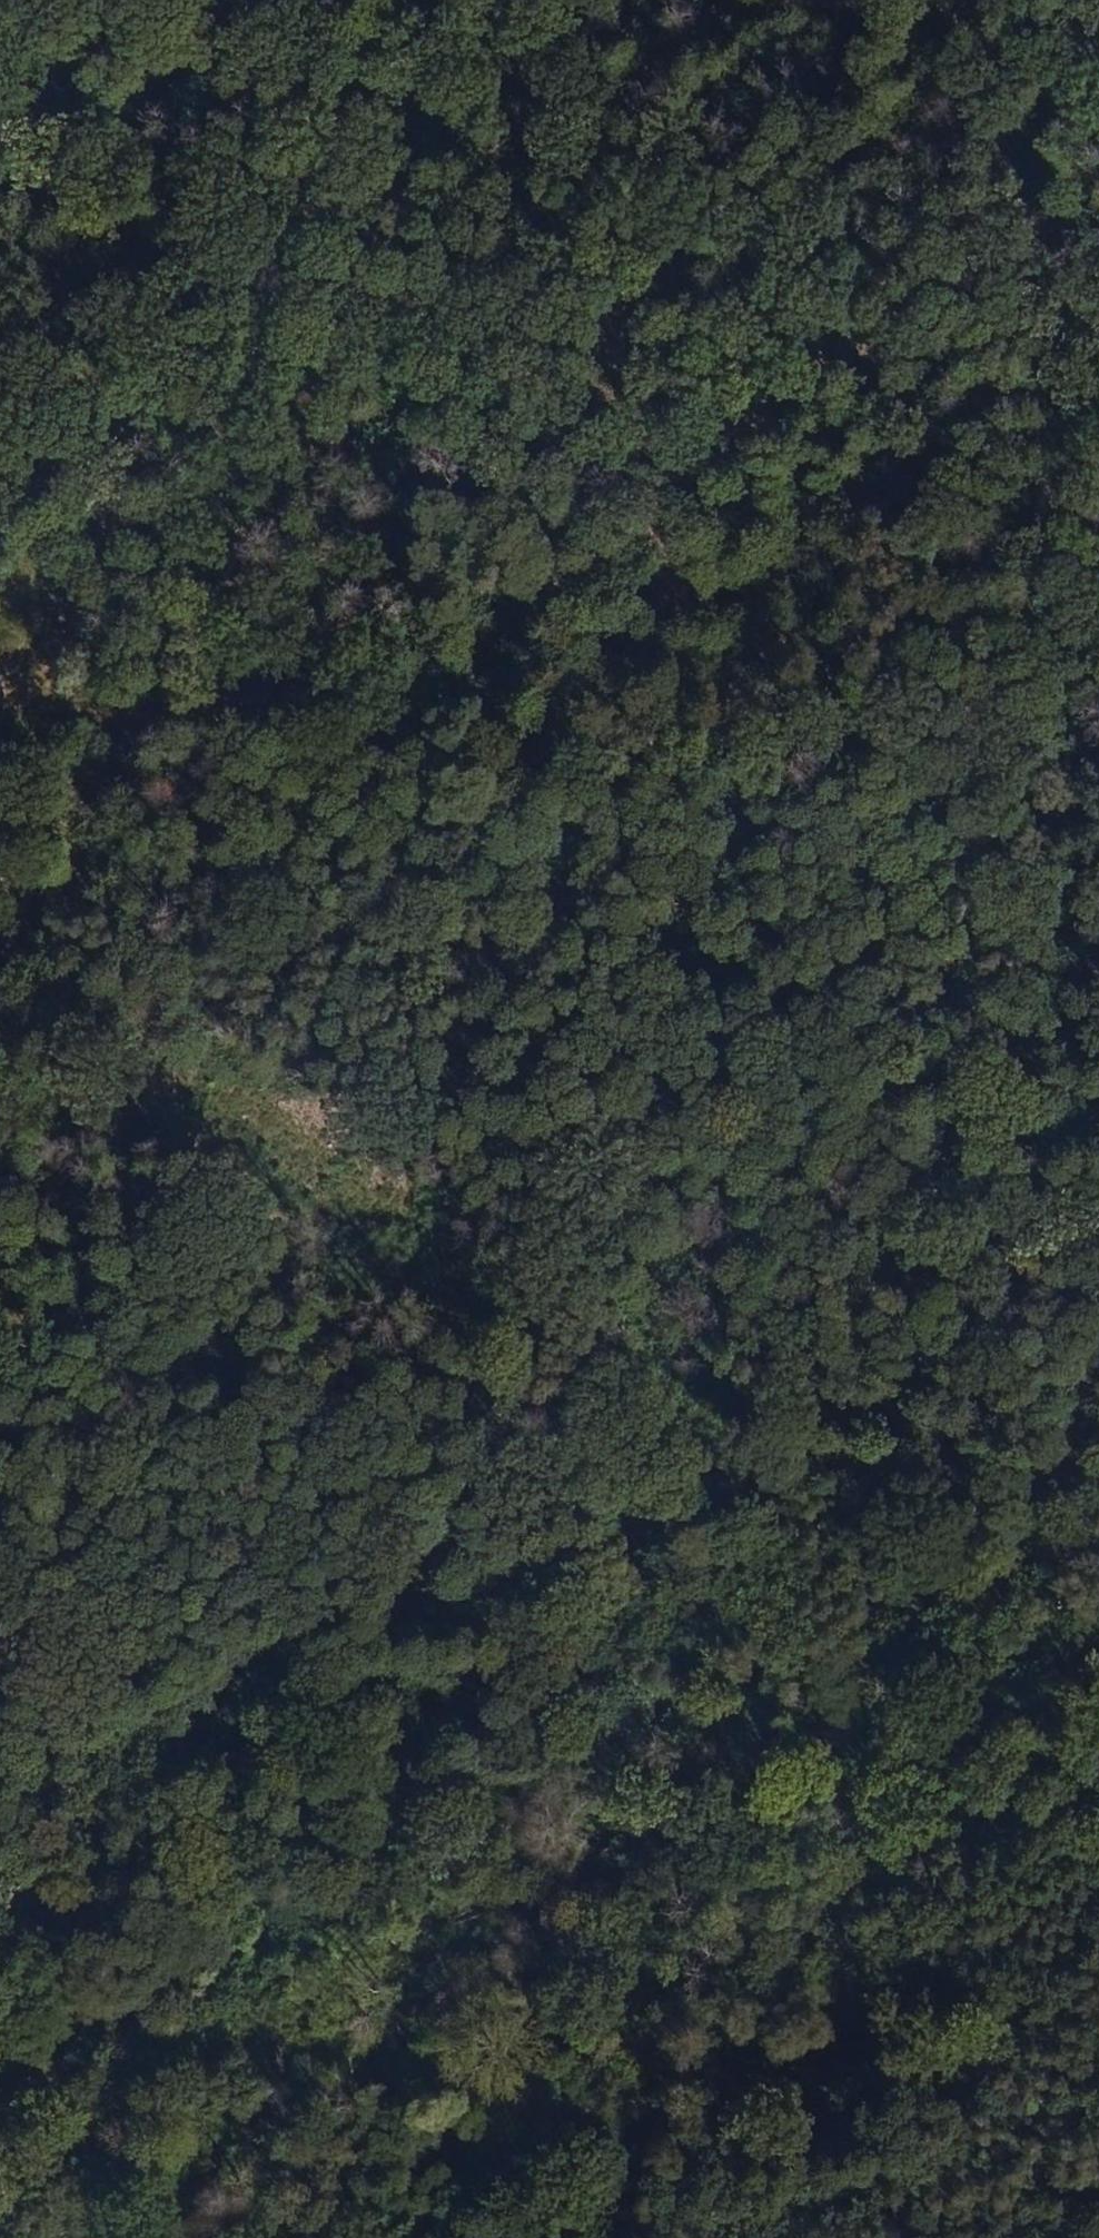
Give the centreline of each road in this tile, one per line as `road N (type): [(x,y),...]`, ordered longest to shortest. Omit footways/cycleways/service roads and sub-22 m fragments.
road 1 (track): [(1098,1459),(624,1613),(74,1963),(0,1981)]
road 2 (track): [(1098,2235),(914,2223),(875,2237)]

